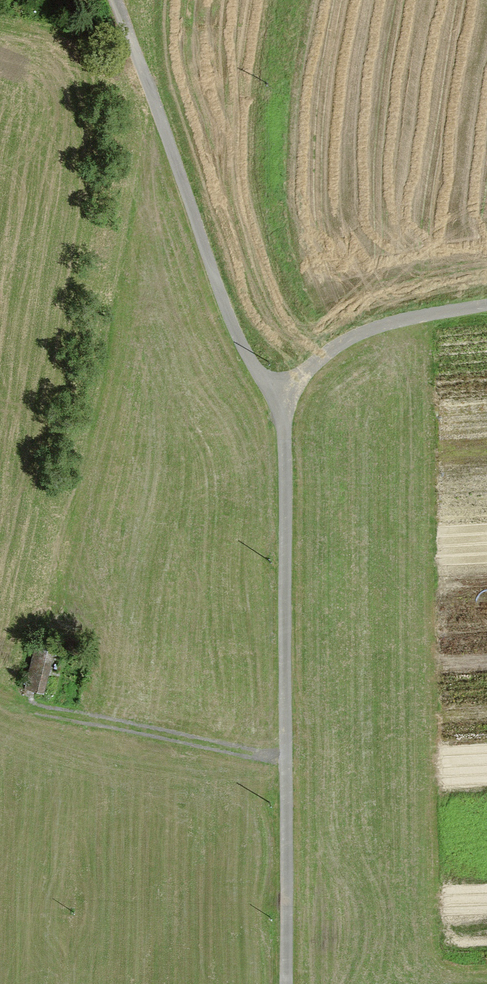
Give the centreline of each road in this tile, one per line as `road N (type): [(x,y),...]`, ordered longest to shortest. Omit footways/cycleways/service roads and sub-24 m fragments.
road 1 (residential): [(284,983),(285,395),(346,337),(486,303)]
road 2 (track): [(115,0),(231,320),(258,375),(285,395)]
road 3 (track): [(283,761),(18,706)]

